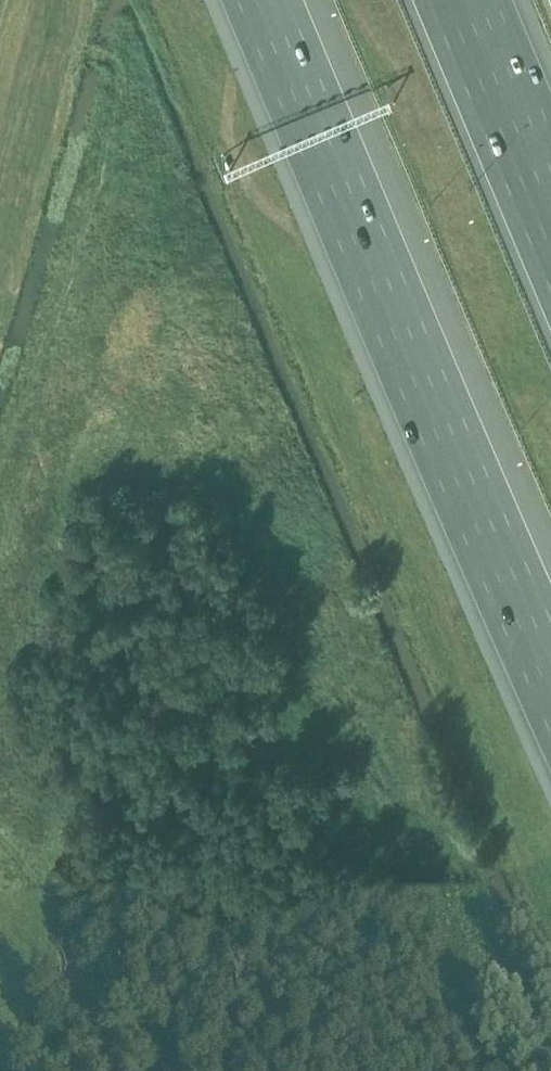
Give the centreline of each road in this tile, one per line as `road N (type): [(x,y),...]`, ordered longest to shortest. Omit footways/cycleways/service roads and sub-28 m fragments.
road 1 (motorway): [(264,0),(550,675)]
road 2 (motorway): [(550,190),(471,0)]

